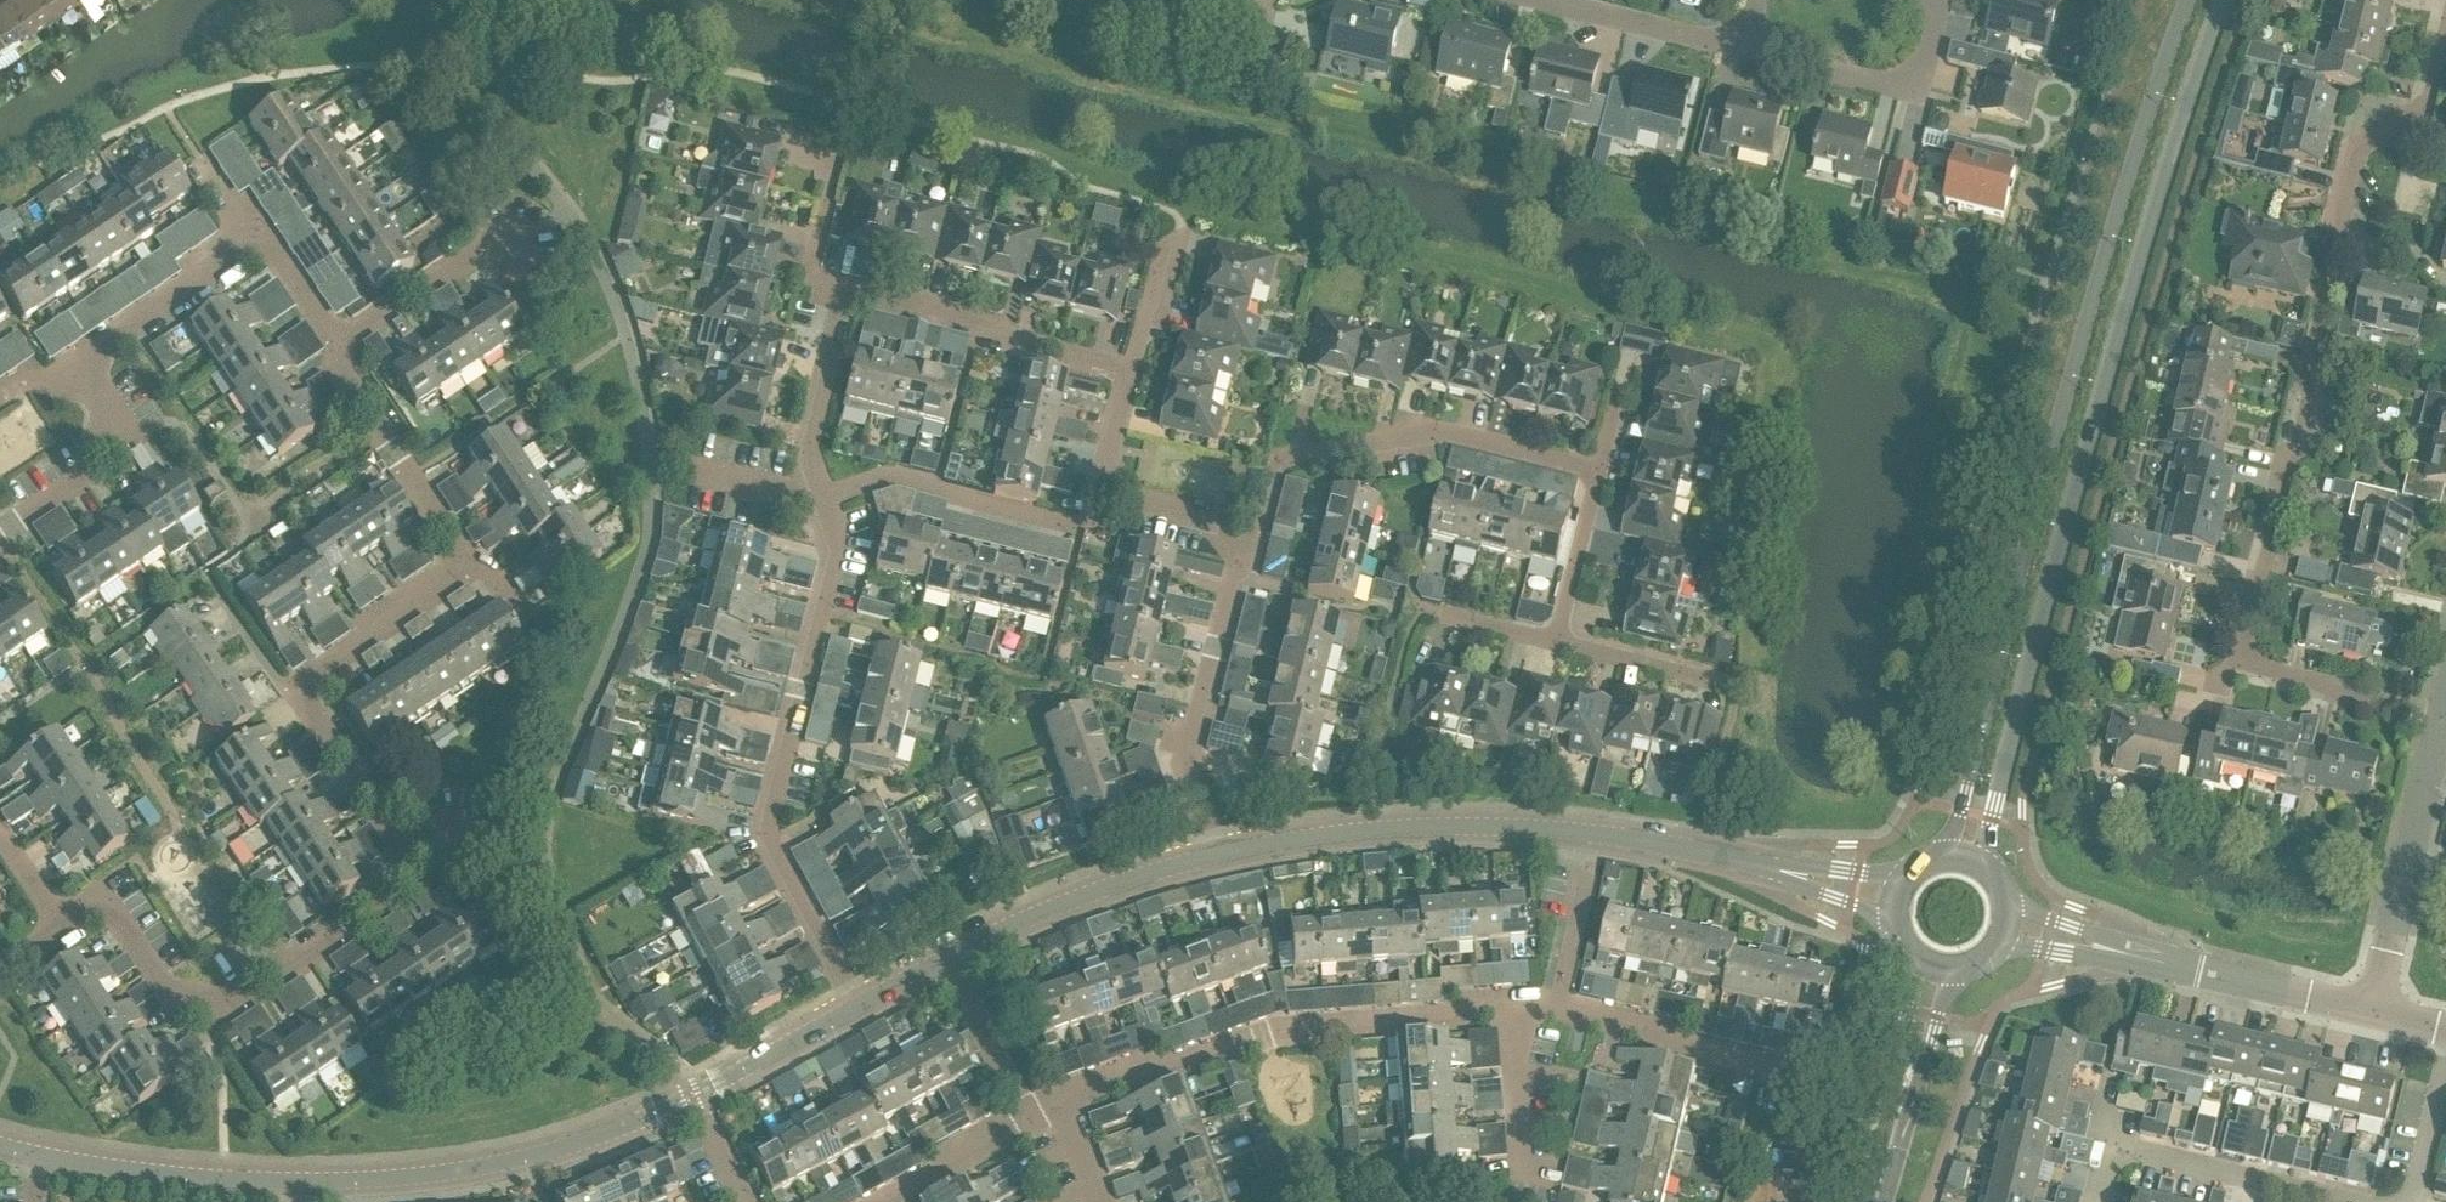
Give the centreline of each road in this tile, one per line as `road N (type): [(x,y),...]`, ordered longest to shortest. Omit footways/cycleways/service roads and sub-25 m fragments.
road 1 (secondary): [(1988,871),(2181,95),(2221,0)]
road 2 (secondary): [(2188,0),(2152,93),(1947,859)]
road 3 (residential): [(2443,719),(2259,666),(2244,644),(2241,628),(2288,454),(2304,442),(2314,396),(2307,375),(2339,237)]
road 4 (tertiary): [(857,1008),(691,1096),(541,1159),(302,1184)]
road 5 (residential): [(825,499),(842,541),(765,836),(857,1008)]
road 6 (residential): [(1519,1012),(1289,1033),(1063,1109)]
road 7 (residential): [(59,926),(93,905),(113,911),(174,996),(221,1008),(298,963),(419,875)]
road 8 (residential): [(1604,468),(1465,434),(1386,438),(1308,456),(1267,488),(1251,533)]
road 9 (tertiary): [(1593,836),(1392,831),(1209,855)]
road 10 (residential): [(1209,855),(1191,757),(1251,533)]
road 11 (tertiary): [(1898,898),(1593,836)]
road 12 (residential): [(1097,495),(1088,527),(894,477),(825,499)]
road 13 (residential): [(1131,371),(865,292),(846,313)]
road 14 (residential): [(2377,1010),(2443,719)]
road 15 (tertiary): [(1209,855),(1105,887),(941,966)]
road 16 (residential): [(1742,47),(1896,88),(1924,74),(1940,9),(1933,0)]
road 17 (residential): [(1807,1081),(1553,1006)]
road 18 (tertiary): [(302,1184),(41,1160)]
road 19 (residential): [(468,565),(344,375),(339,341)]
road 20 (secondary): [(1876,1201),(1939,970)]
road 21 (residential): [(2341,1201),(2111,1146)]
road 22 (residential): [(0,545),(107,469),(108,416),(80,374)]
road 23 (residential): [(80,374),(253,240)]
road 24 (residential): [(315,697),(313,679),(468,565)]
road 25 (residential): [(419,875),(318,718),(315,697)]
road 26 (residential): [(1540,0),(1742,47)]
road 27 (residential): [(339,341),(515,235)]
road 28 (residential): [(2192,968),(2377,1010)]
road 29 (residential): [(846,313),(818,429),(825,499)]
road 30 (residential): [(2192,968),(2008,928)]
road 31 (residential): [(1031,1124),(941,966)]
road 32 (residential): [(1562,642),(1604,468)]
road 33 (residential): [(1553,1006),(1593,836)]
road 34 (residential): [(1527,1182),(1519,1012)]
road 35 (residential): [(2339,237),(2361,149),(2429,112)]
road 36 (residential): [(1721,682),(1562,642)]
road 37 (residential): [(832,166),(809,266),(846,313)]
road 38 (residential): [(1251,533),(1097,495)]
road 39 (residential): [(1031,1124),(893,1201)]
road 40 (residential): [(825,499),(681,470)]
road 41 (residential): [(226,603),(287,694),(315,697)]
road 42 (residential): [(339,341),(263,240),(253,240)]
road 43 (residential): [(1131,371),(1171,241)]
road 44 (residential): [(1430,618),(1562,642)]
road 45 (residential): [(1097,495),(1131,371)]
road 46 (residential): [(2416,1201),(2445,1083)]

